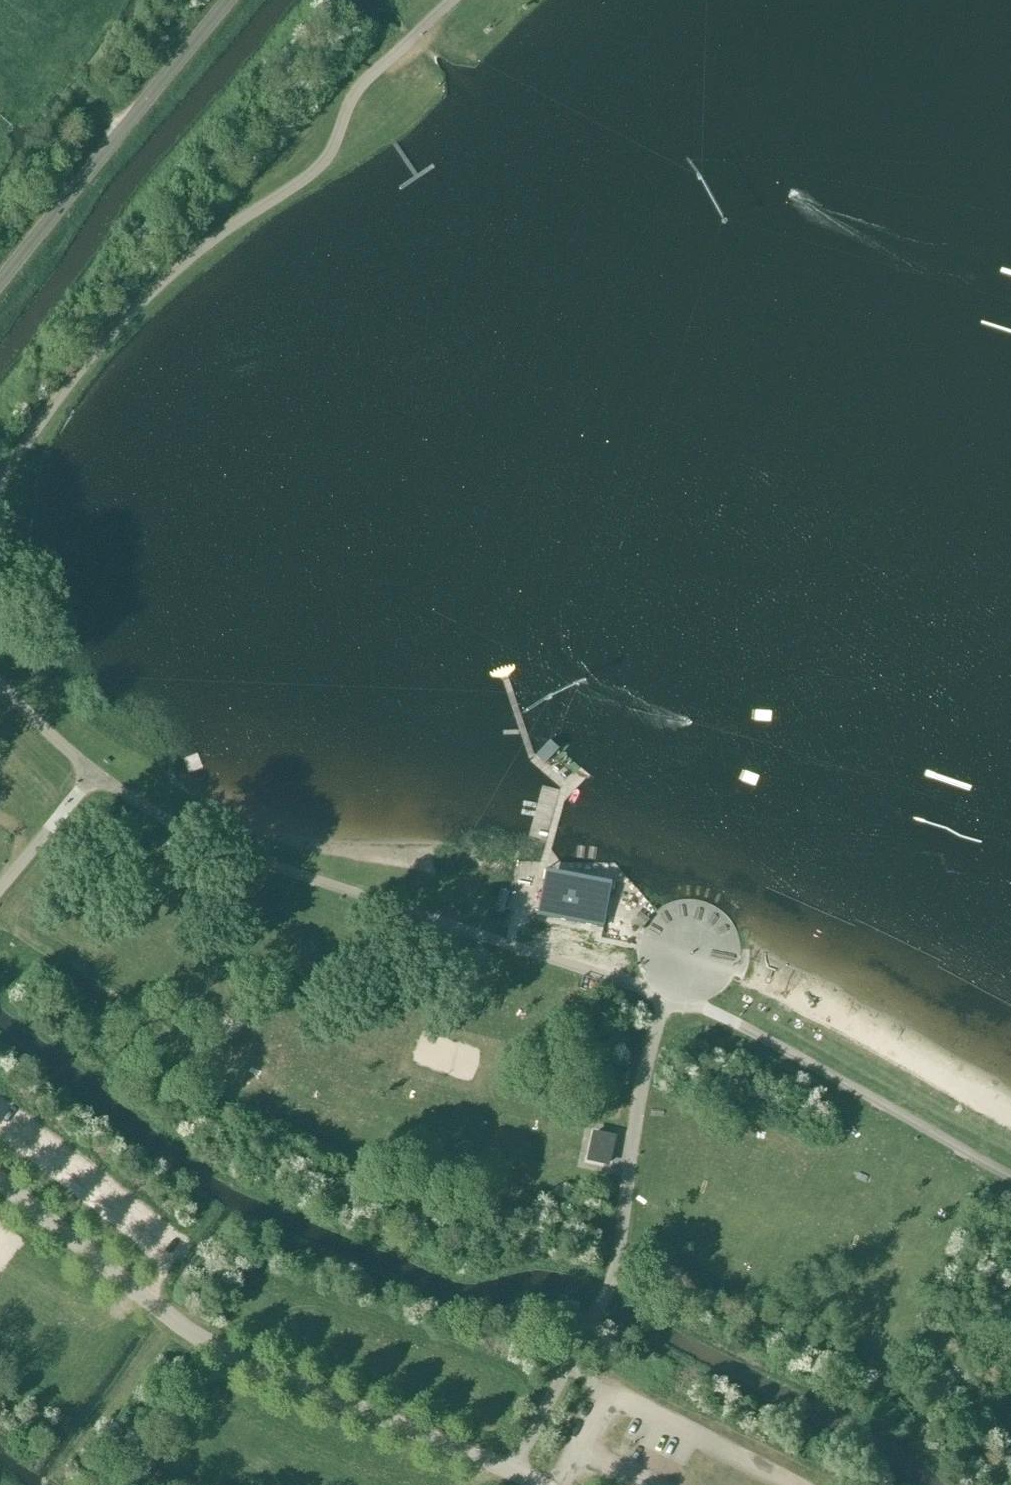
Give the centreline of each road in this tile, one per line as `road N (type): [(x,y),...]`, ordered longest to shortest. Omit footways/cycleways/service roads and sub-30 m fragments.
road 1 (track): [(0,1307),(95,1380),(180,1261),(0,1123)]
road 2 (unclassified): [(237,0),(0,285)]

